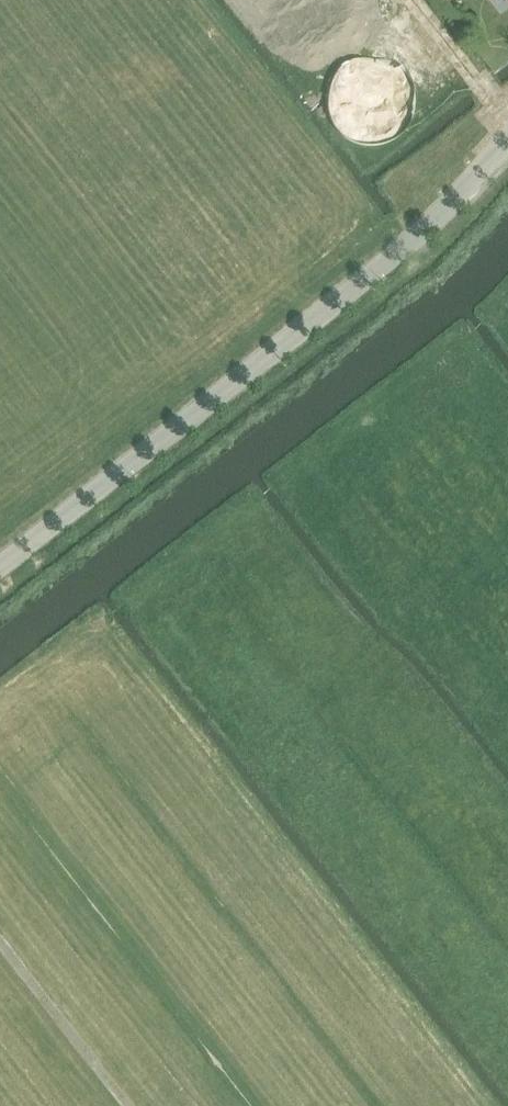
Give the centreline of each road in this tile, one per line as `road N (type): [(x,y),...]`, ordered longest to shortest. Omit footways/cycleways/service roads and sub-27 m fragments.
road 1 (tertiary): [(0,560),(394,257),(507,140)]
road 2 (track): [(122,1105),(0,953)]

